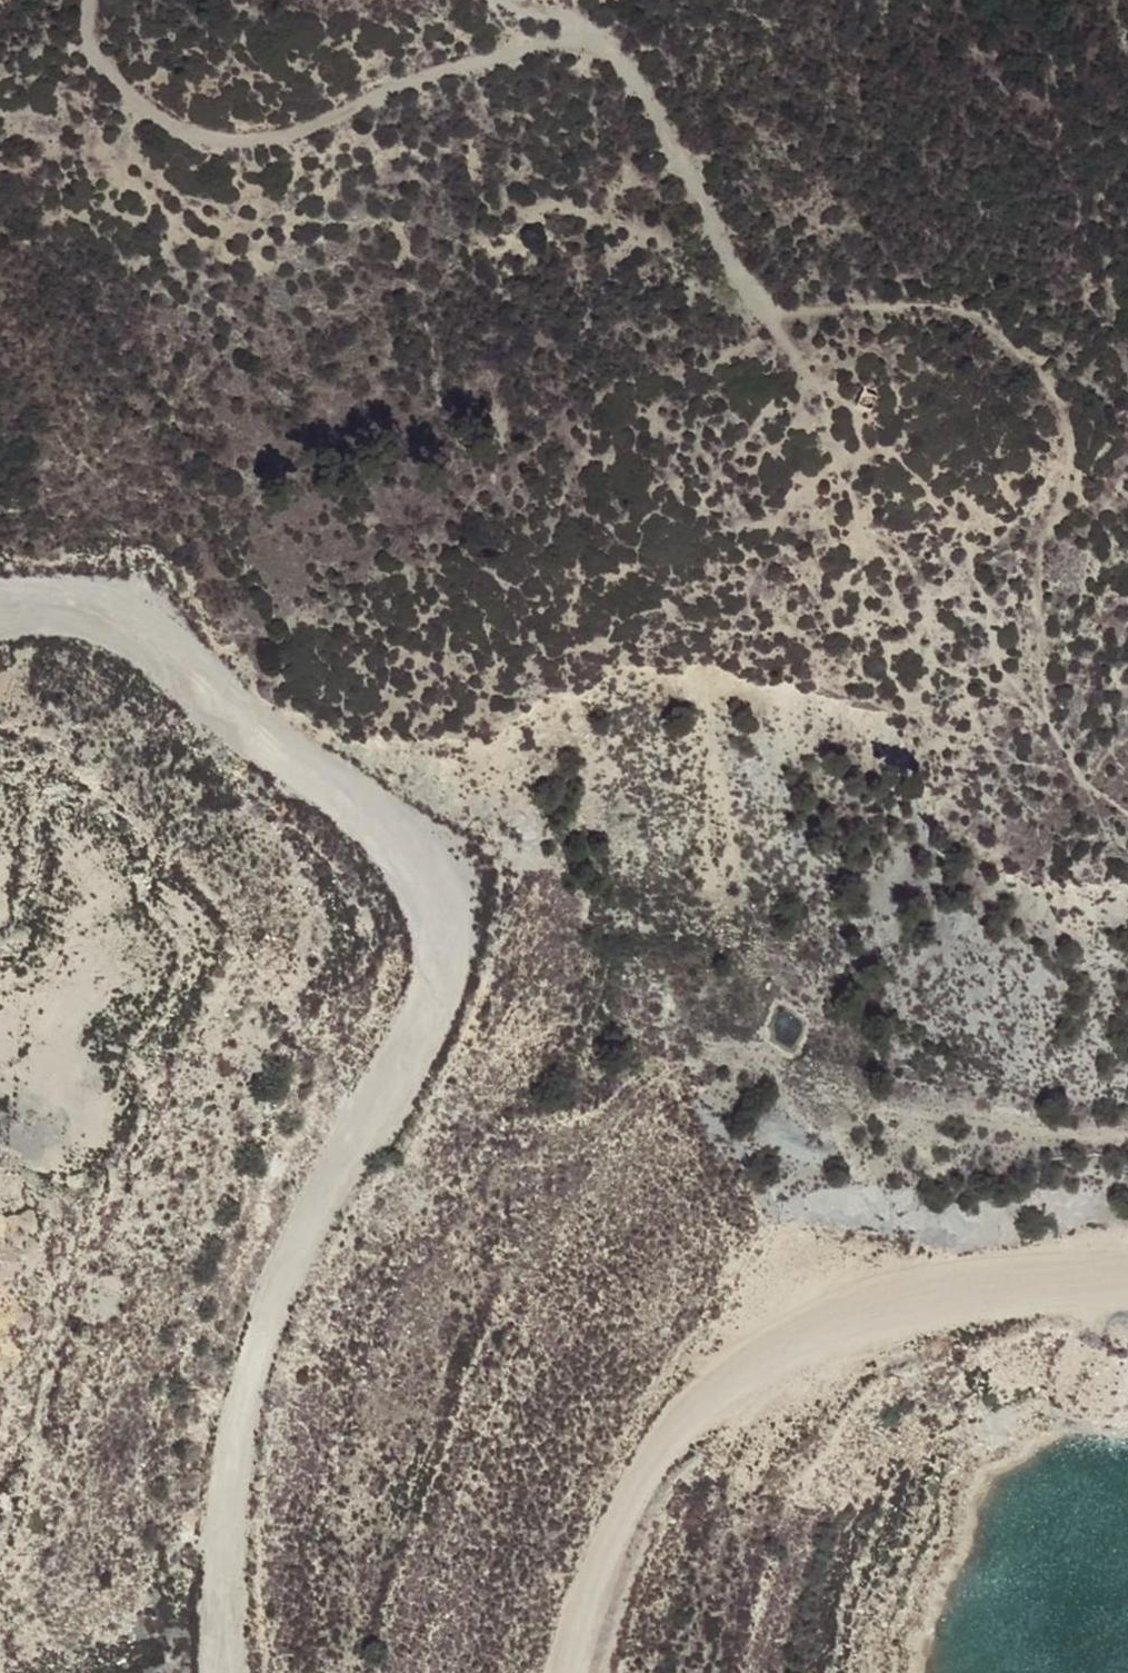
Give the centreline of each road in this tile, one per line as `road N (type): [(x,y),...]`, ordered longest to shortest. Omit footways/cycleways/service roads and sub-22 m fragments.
road 1 (track): [(220,1672),(236,1425),(300,1246),(416,1054),(455,951),(413,855),(330,769),(100,587),(0,586)]
road 2 (track): [(578,1672),(587,1614),(656,1452),(789,1331),(940,1291),(1127,1288)]

